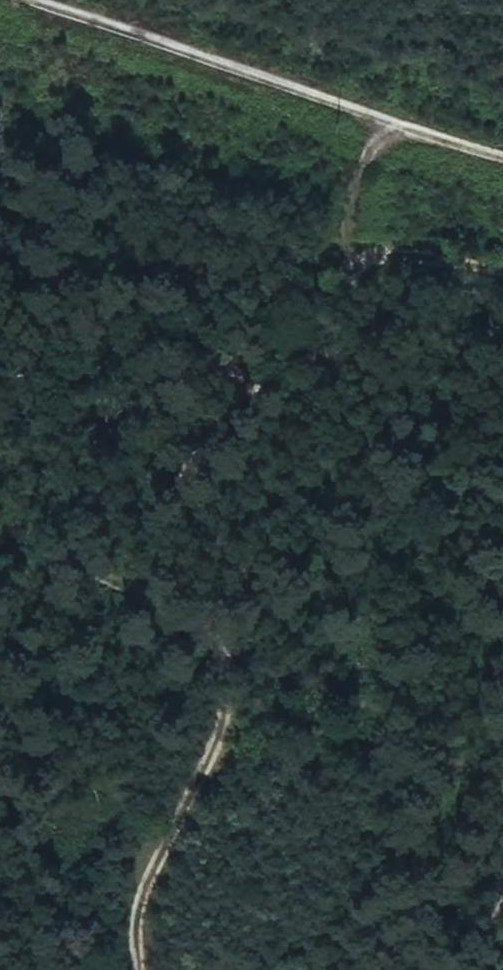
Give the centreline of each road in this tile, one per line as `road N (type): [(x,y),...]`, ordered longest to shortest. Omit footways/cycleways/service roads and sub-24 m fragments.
road 1 (track): [(0,383),(205,370),(268,335),(241,442),(226,569),(231,648)]
road 2 (track): [(502,154),(28,0)]
road 3 (track): [(129,969),(134,914),(227,688)]
road 4 (track): [(308,329),(361,161),(395,123)]
road 5 (track): [(502,275),(341,241)]
road 6 (track): [(502,862),(445,969)]

